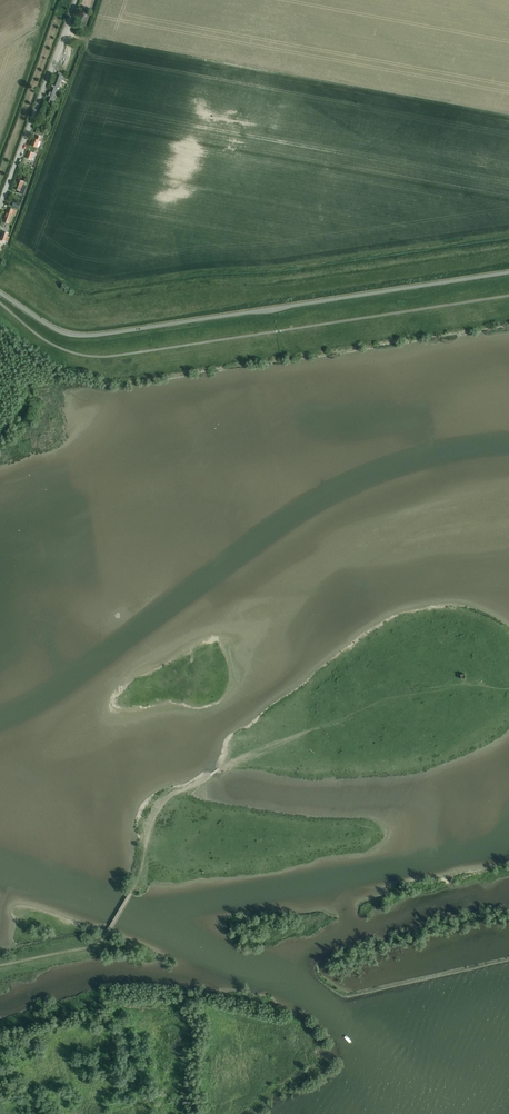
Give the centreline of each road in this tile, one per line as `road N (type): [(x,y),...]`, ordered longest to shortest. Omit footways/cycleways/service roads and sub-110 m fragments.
road 1 (unclassified): [(0,292),(51,327),(87,335),(508,272)]
road 2 (unclassified): [(0,206),(76,0)]

